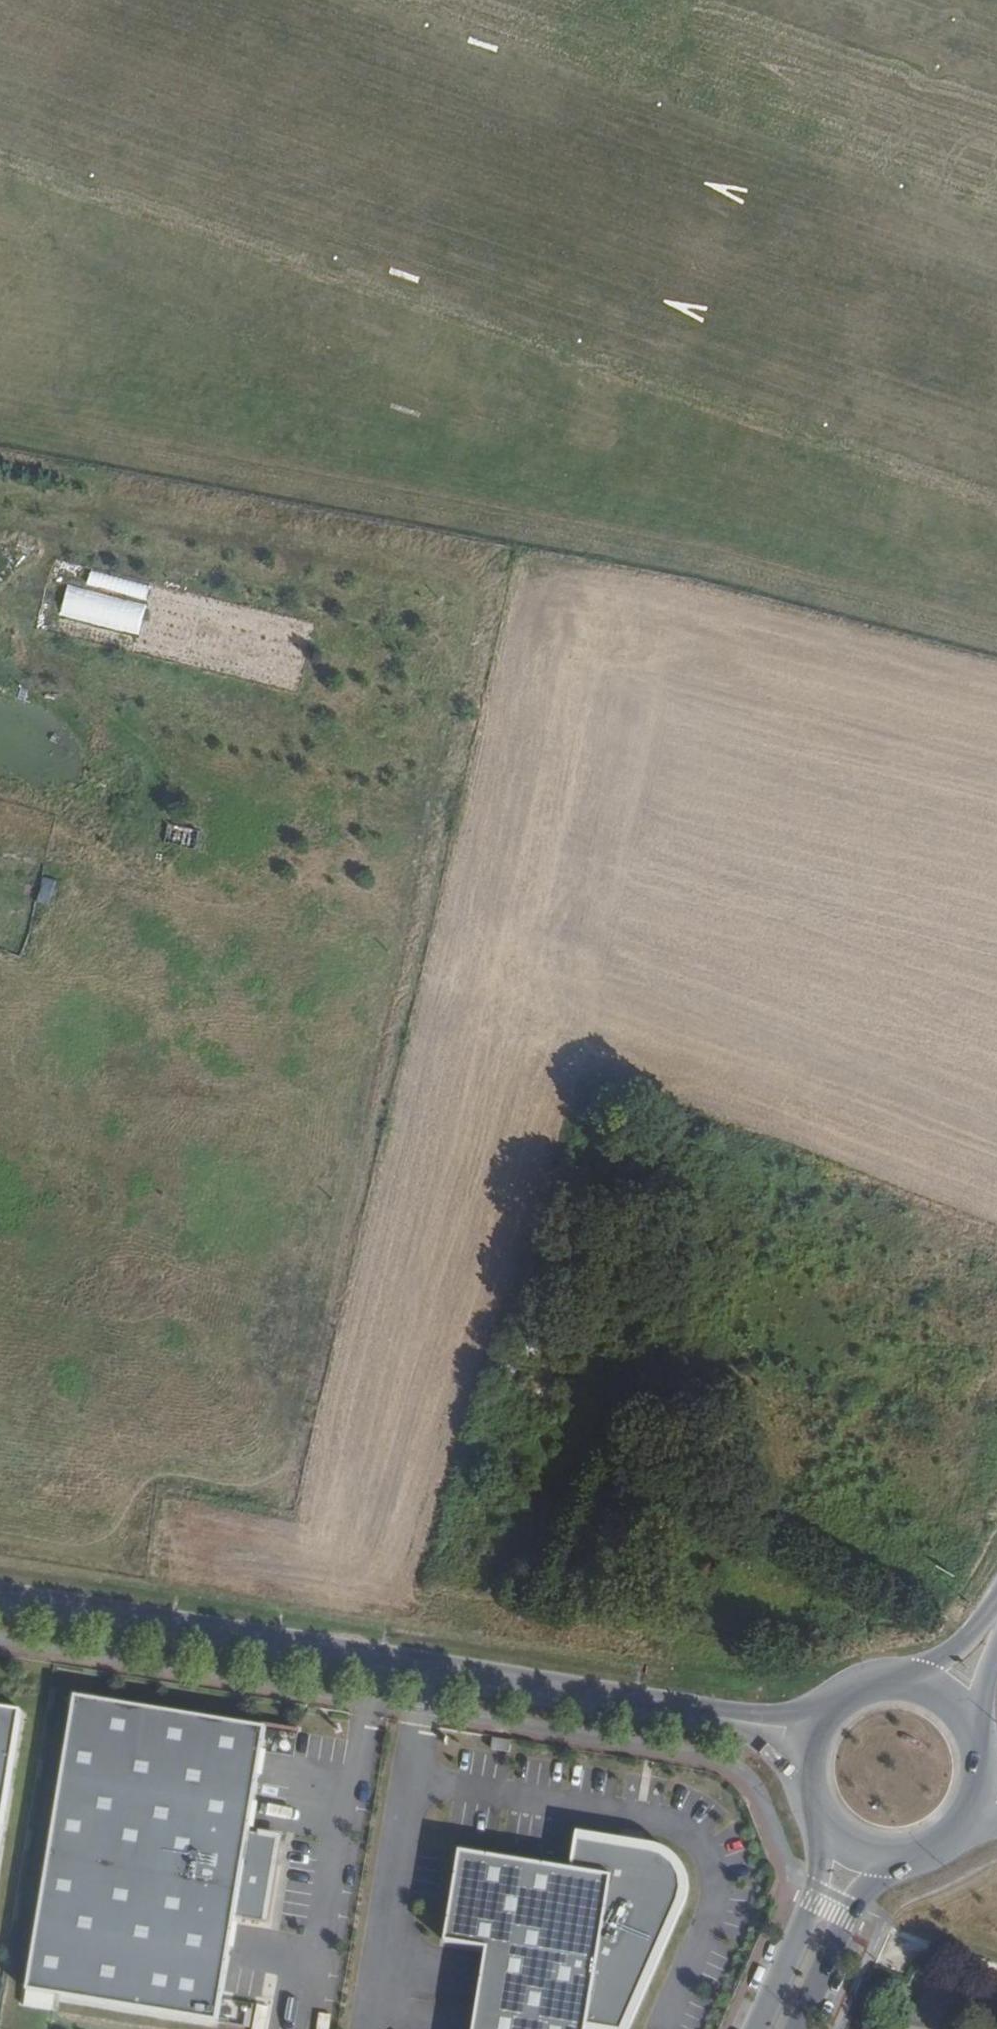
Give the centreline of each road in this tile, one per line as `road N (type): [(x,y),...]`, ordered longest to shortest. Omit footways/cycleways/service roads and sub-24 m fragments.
road 1 (tertiary): [(676,1711),(0,1599)]
road 2 (primary): [(821,1825),(818,1886),(756,2028)]
road 3 (primary): [(799,2028),(847,1918),(897,1862)]
road 4 (tertiary): [(676,1711),(757,1743),(806,1793)]
road 5 (tertiary): [(824,1715),(676,1711)]
road 6 (primary): [(945,1698),(921,1686),(868,1686),(824,1715)]

